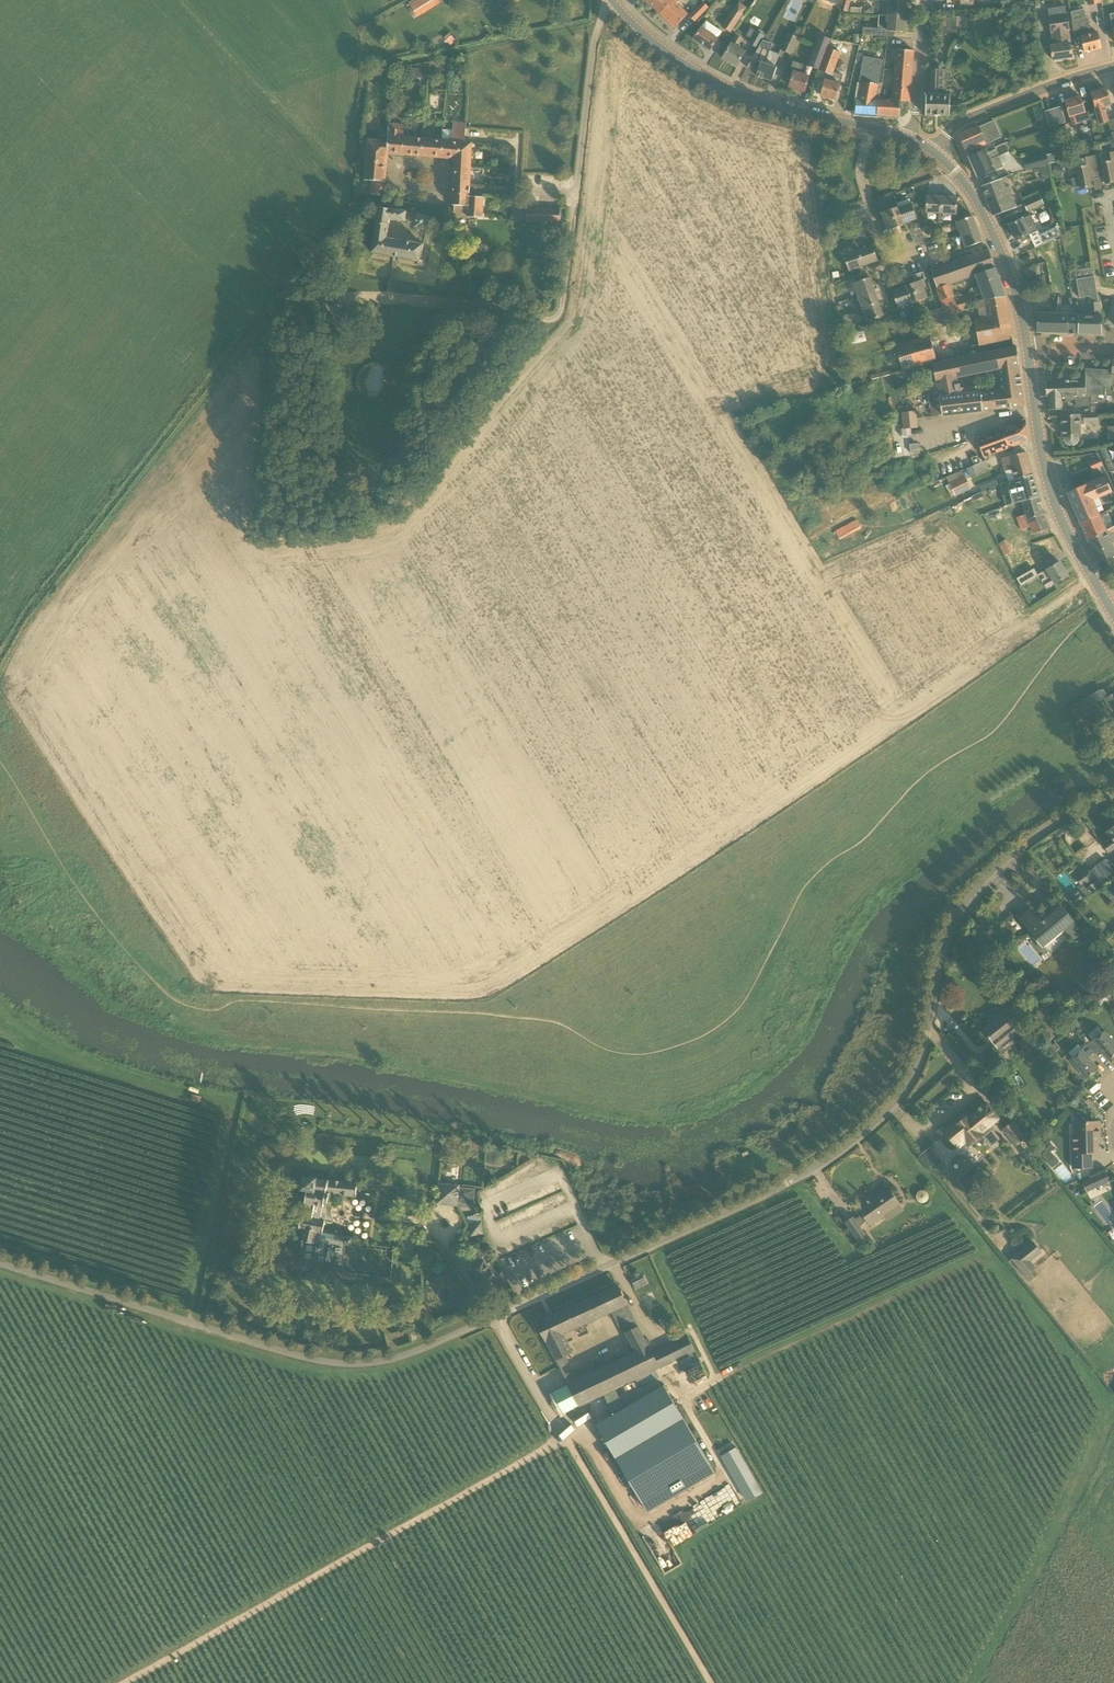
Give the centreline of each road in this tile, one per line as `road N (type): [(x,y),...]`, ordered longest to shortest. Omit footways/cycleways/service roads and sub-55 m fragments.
road 1 (unclassified): [(0,1263),(307,1359),(376,1362),(412,1356),(786,1184)]
road 2 (residential): [(786,1184),(899,1099),(922,1054),(937,963),(961,907),(1030,839),(1113,796)]
road 3 (track): [(127,1682),(567,1436)]
road 4 (track): [(279,542),(391,524),(543,332),(559,298)]
road 5 (track): [(1113,1405),(1059,1525),(966,1682)]
road 6 (residential): [(559,298),(592,40),(609,0)]
road 7 (tertiary): [(866,128),(763,103),(693,69),(651,41),(615,0)]
road 8 (track): [(711,1682),(567,1436)]
road 9 (tertiary): [(1101,592),(1050,489),(1027,346)]
road 10 (tertiary): [(1027,346),(986,222),(954,170),(932,150)]
road 11 (residential): [(932,150),(964,123),(1032,91),(1113,66)]
road 12 (residential): [(916,250),(883,250),(855,175),(866,128)]
road 13 (residential): [(909,141),(925,0)]

